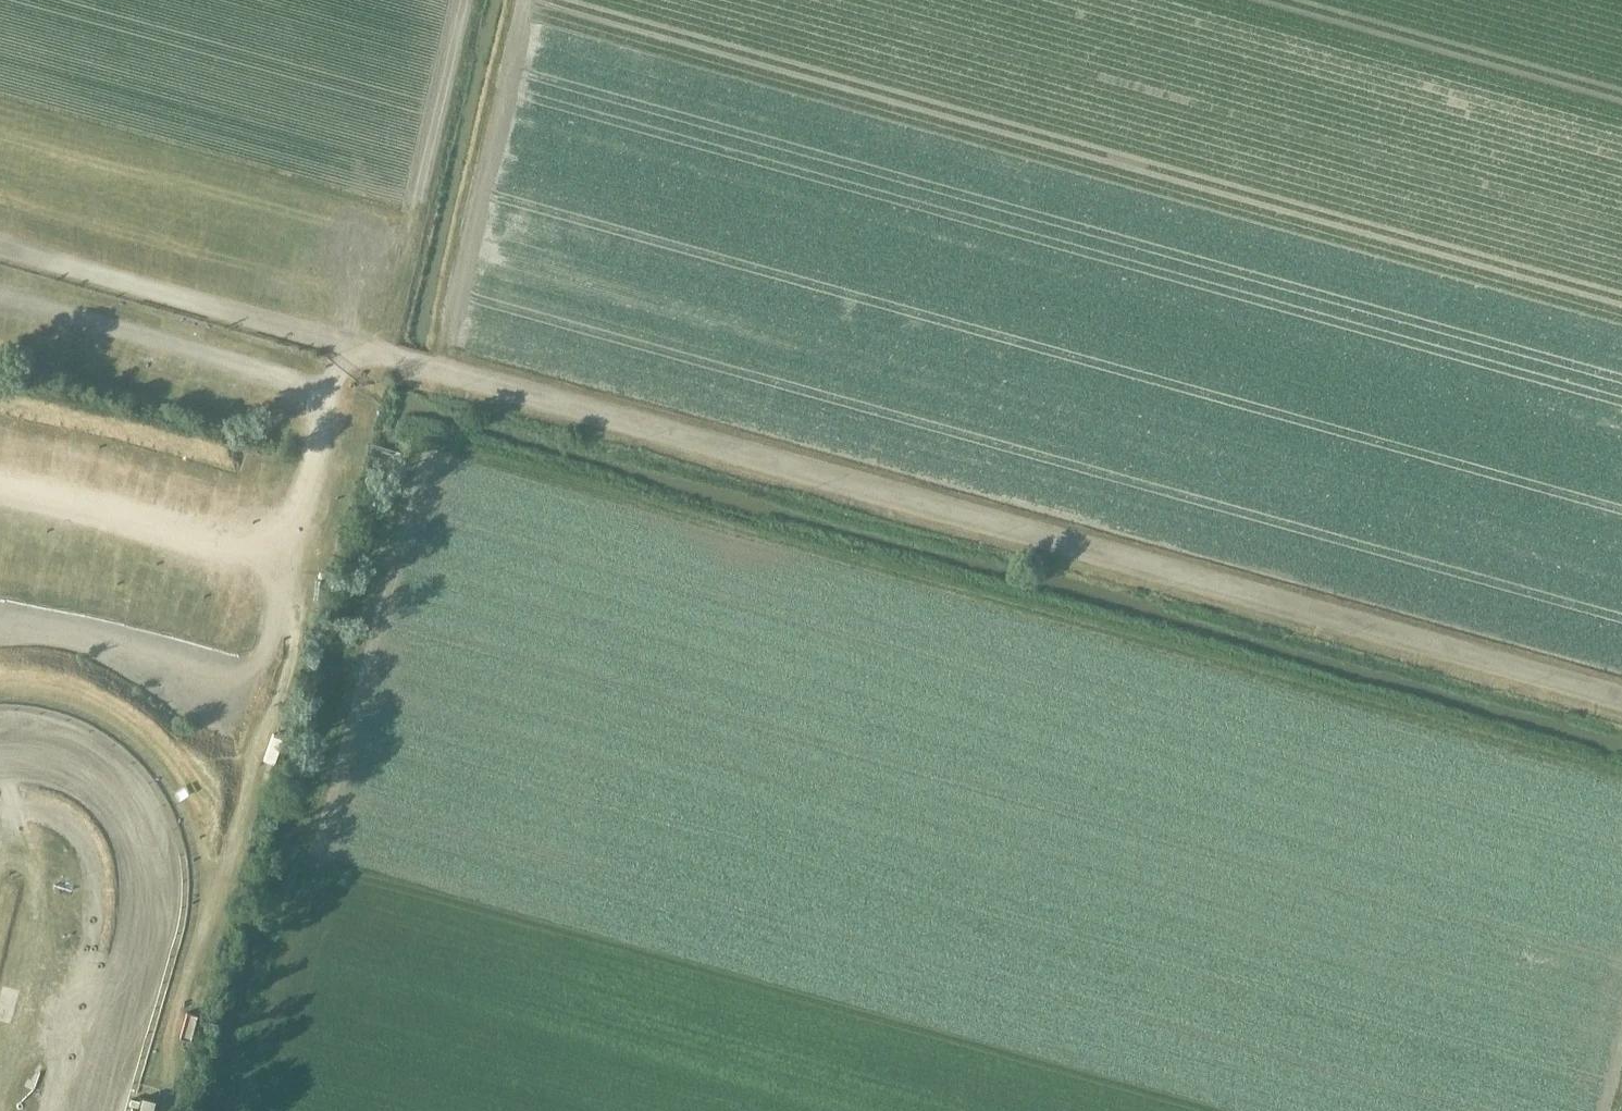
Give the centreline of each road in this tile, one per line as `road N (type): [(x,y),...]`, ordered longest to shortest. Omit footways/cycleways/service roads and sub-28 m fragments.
road 1 (track): [(0,249),(1621,700)]
road 2 (track): [(0,713),(58,714),(124,754),(160,841),(97,1110)]

